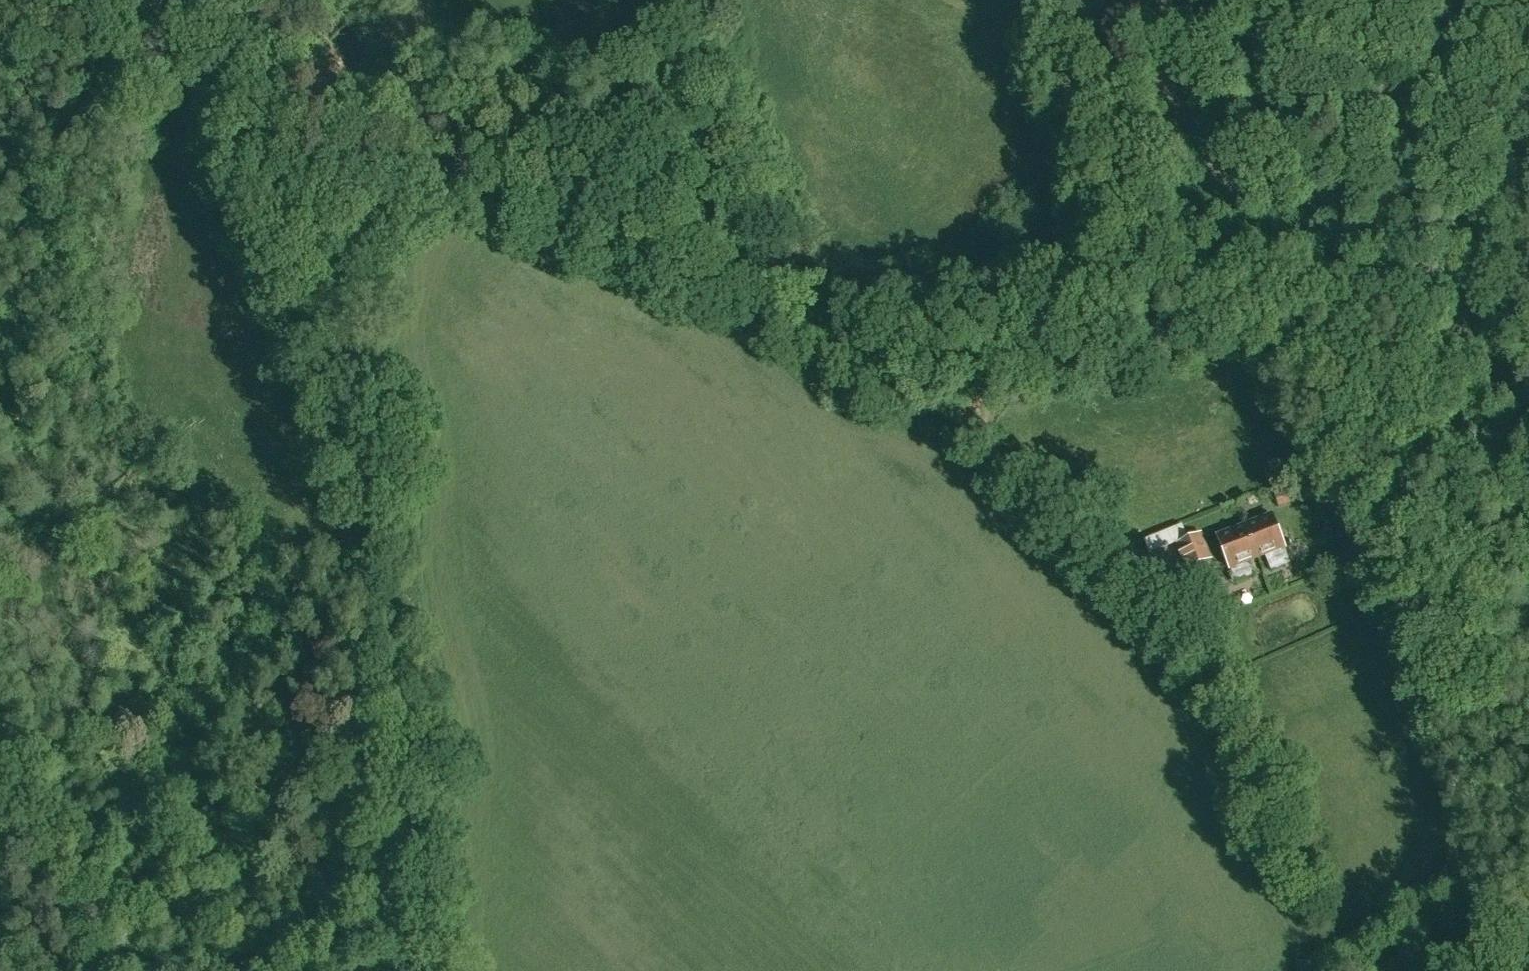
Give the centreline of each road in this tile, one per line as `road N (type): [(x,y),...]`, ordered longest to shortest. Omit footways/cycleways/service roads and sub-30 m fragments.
road 1 (track): [(1473,970),(1410,664),(1382,587),(1312,460),(1270,323),(1243,170),(1189,47),(1184,0)]

